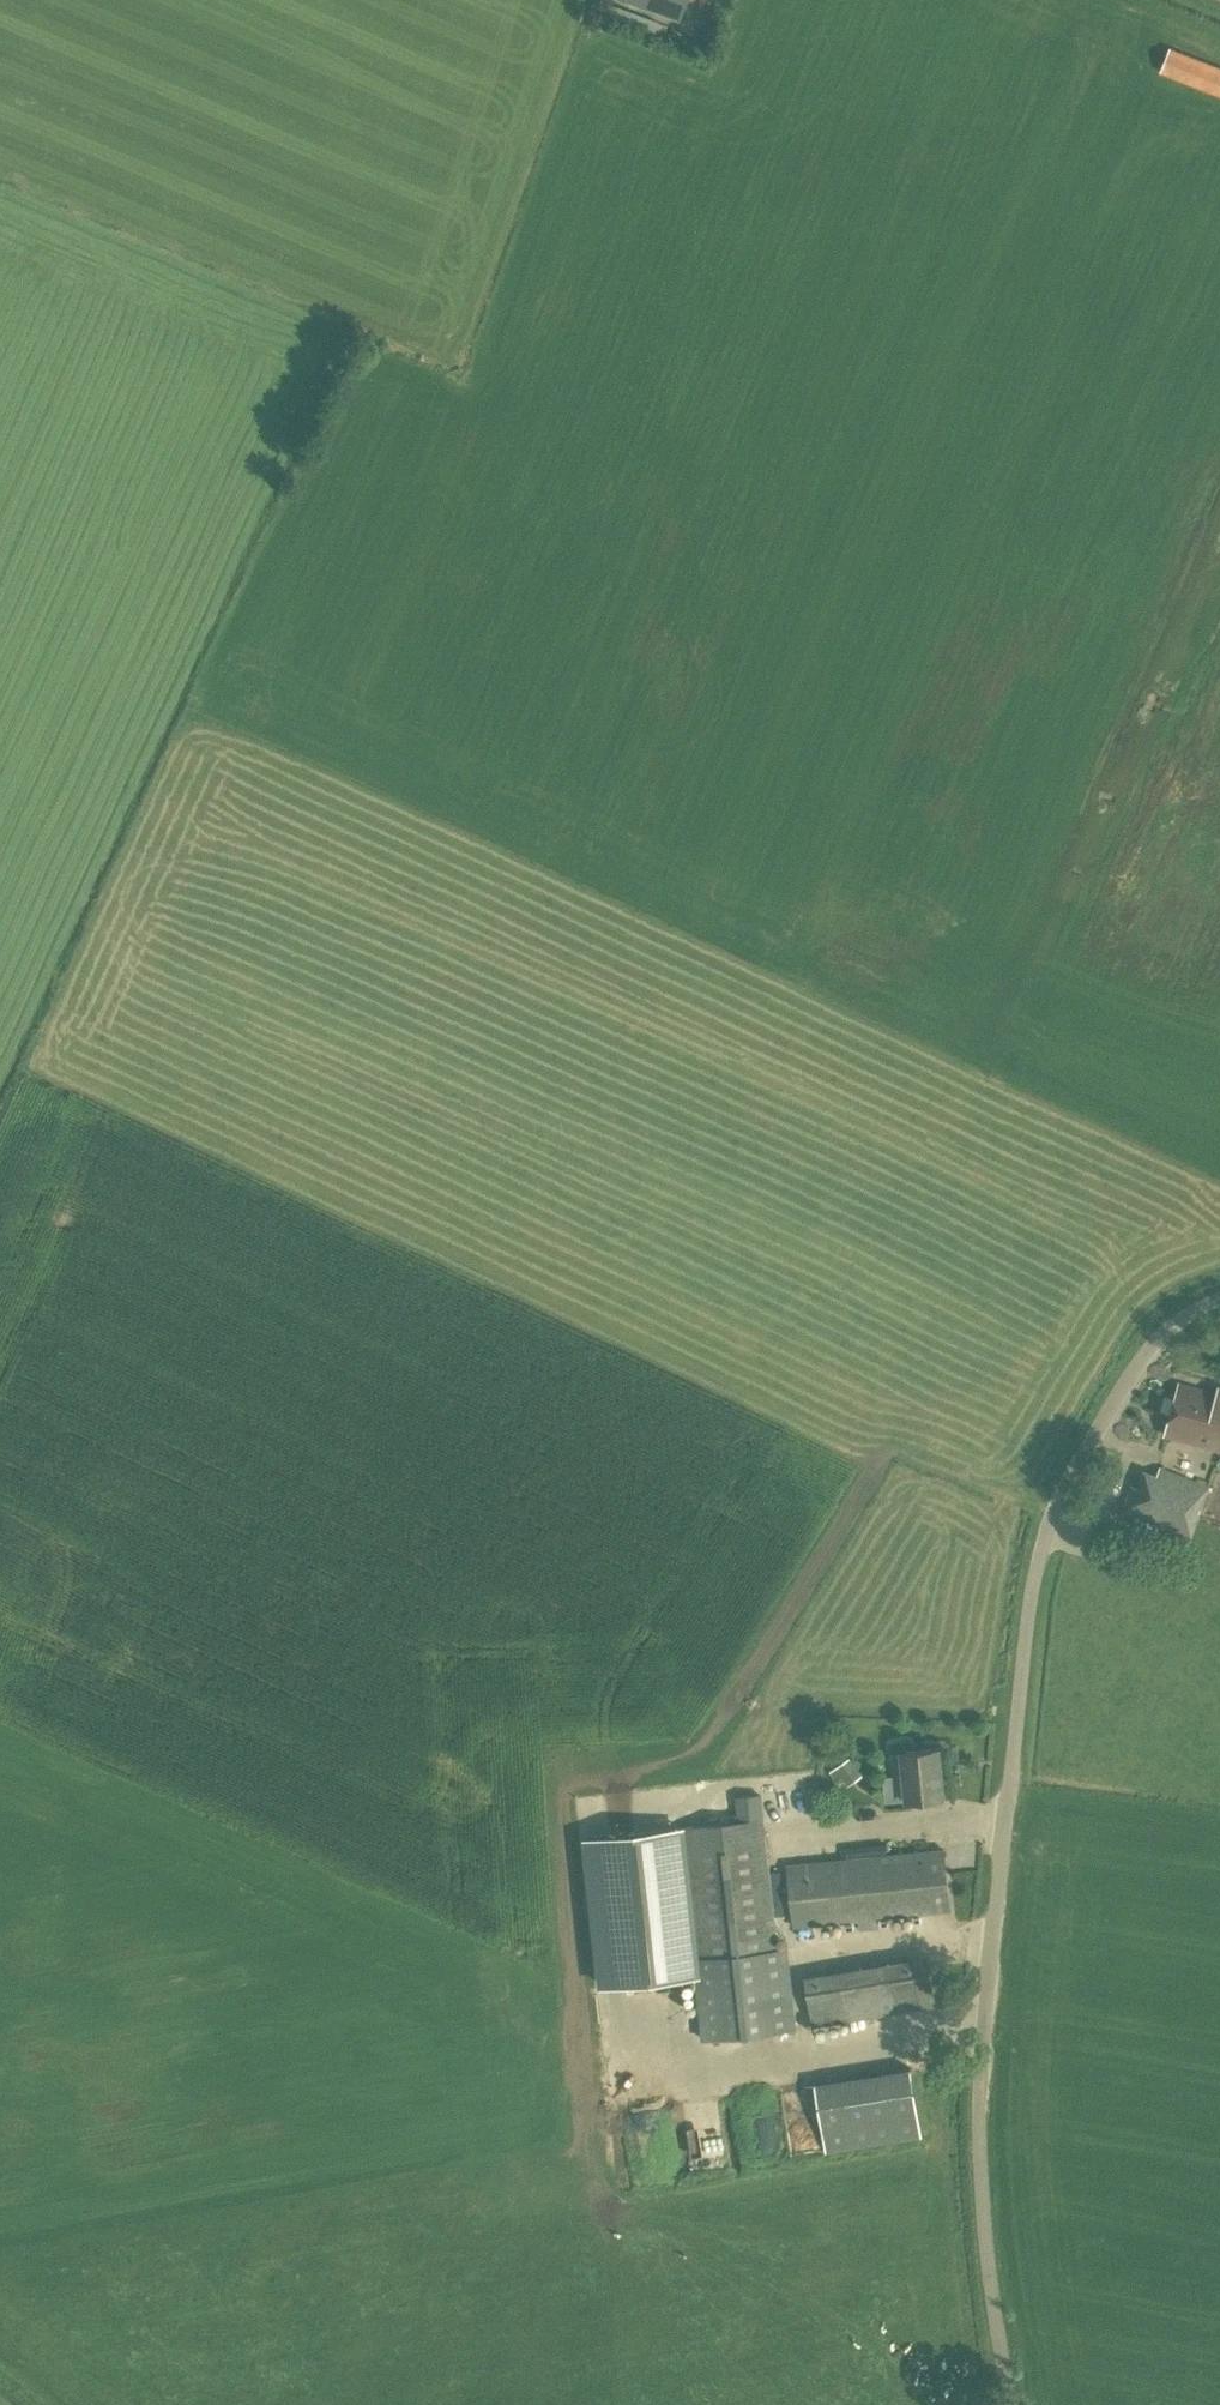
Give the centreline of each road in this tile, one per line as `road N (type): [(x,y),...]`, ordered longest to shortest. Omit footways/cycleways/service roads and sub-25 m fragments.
road 1 (unclassified): [(1017,2404),(996,2276),(994,2116),(1017,1726),(1034,1587),(1050,1523),(1136,1361),(1168,1323),(1219,1290)]

